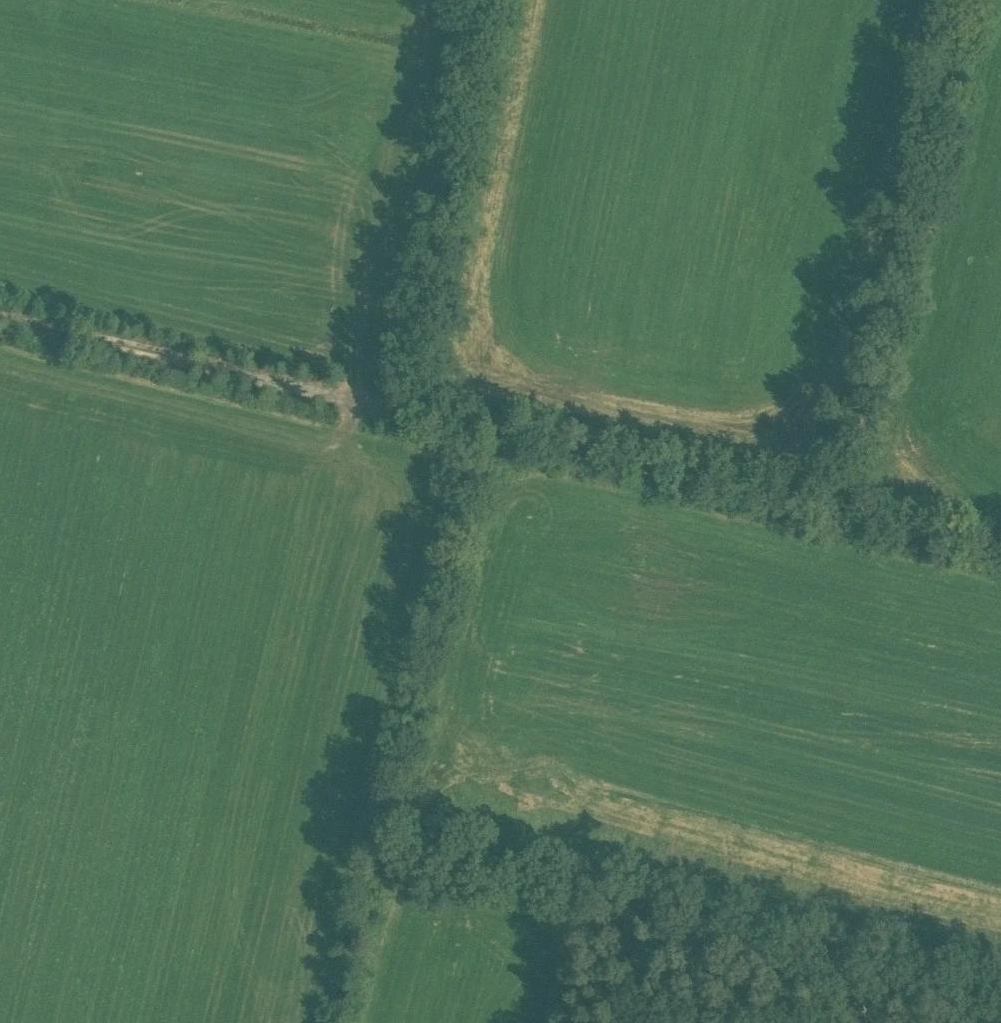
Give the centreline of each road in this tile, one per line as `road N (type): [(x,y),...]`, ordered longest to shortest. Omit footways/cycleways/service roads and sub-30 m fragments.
road 1 (track): [(1000,551),(0,317)]
road 2 (track): [(405,844),(1000,995)]
road 3 (track): [(409,412),(483,0)]

